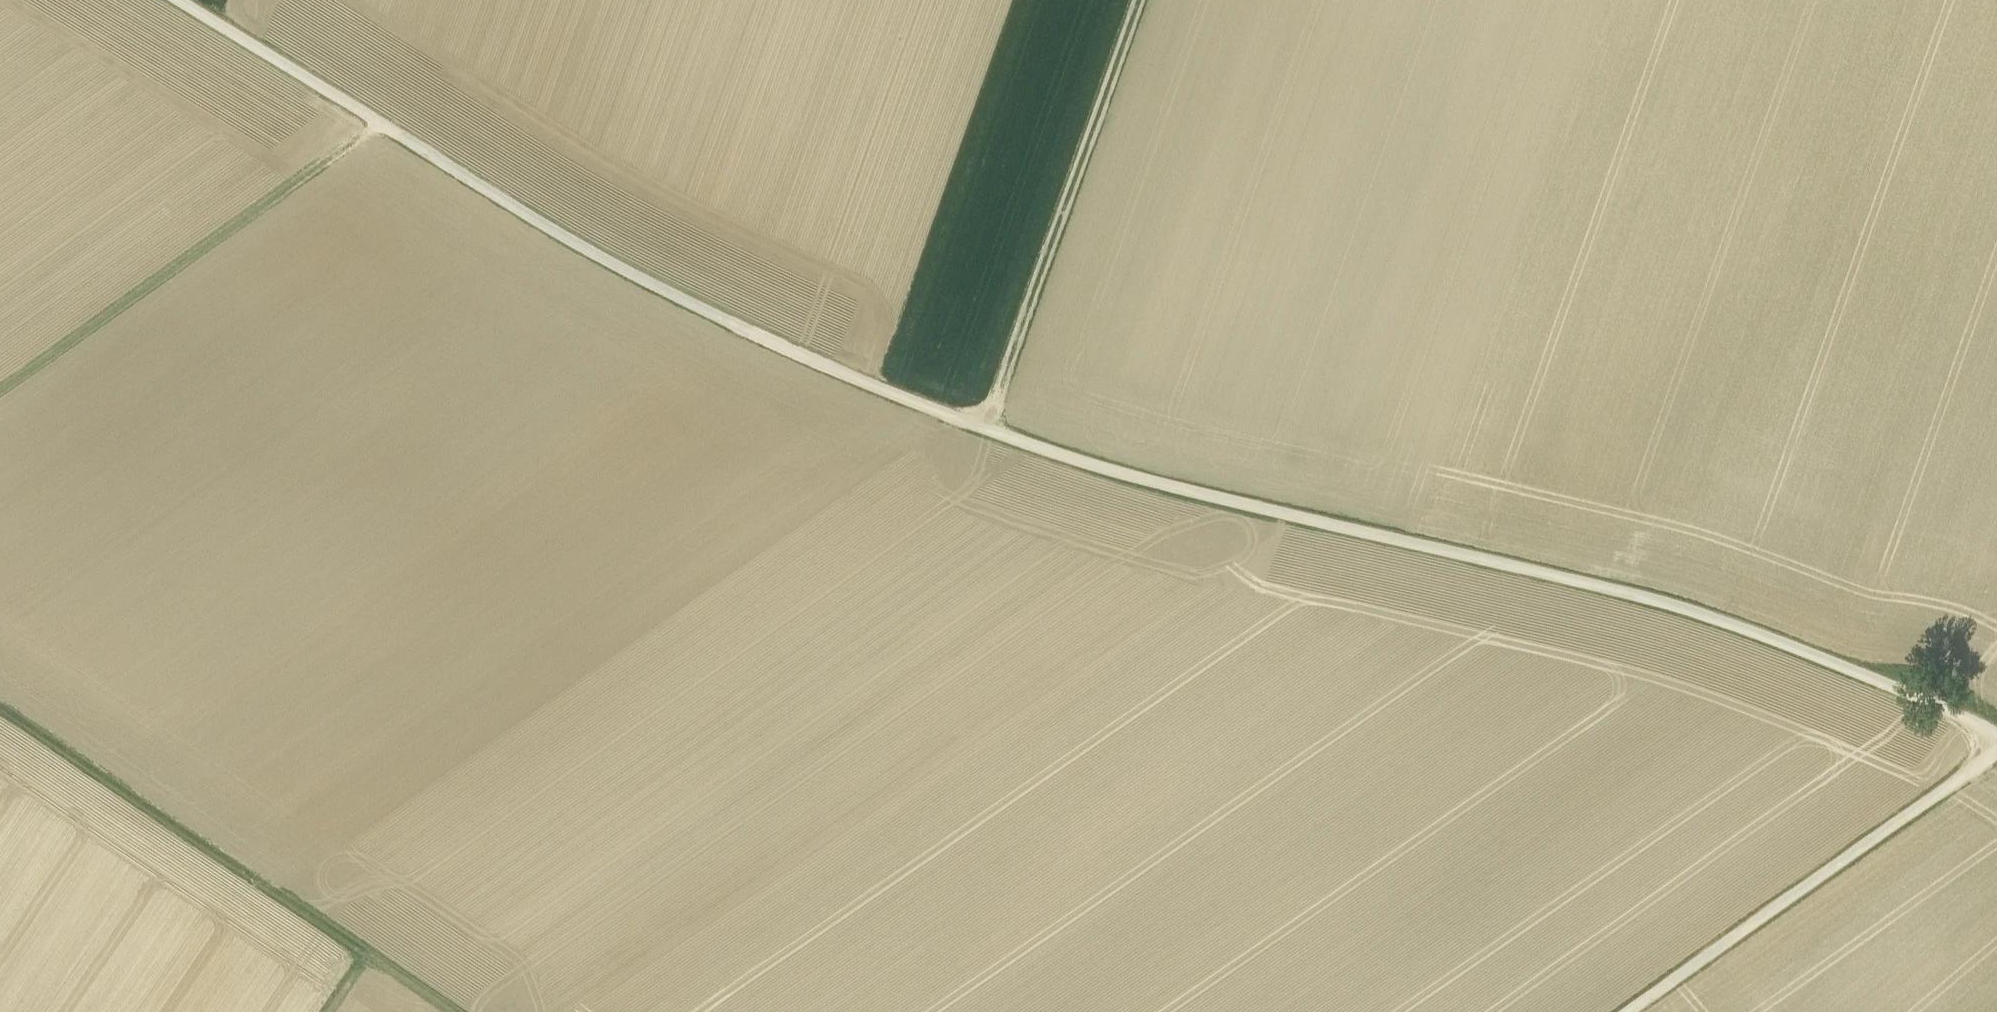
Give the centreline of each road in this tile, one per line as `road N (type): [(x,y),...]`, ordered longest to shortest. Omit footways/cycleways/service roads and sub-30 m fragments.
road 1 (track): [(1996,737),(1694,612),(1097,470),(796,356),(587,254),(173,0)]
road 2 (track): [(0,706),(447,1011)]
road 3 (track): [(377,125),(0,393)]
road 4 (track): [(981,430),(1139,0)]
road 5 (track): [(1996,753),(1624,1011)]

